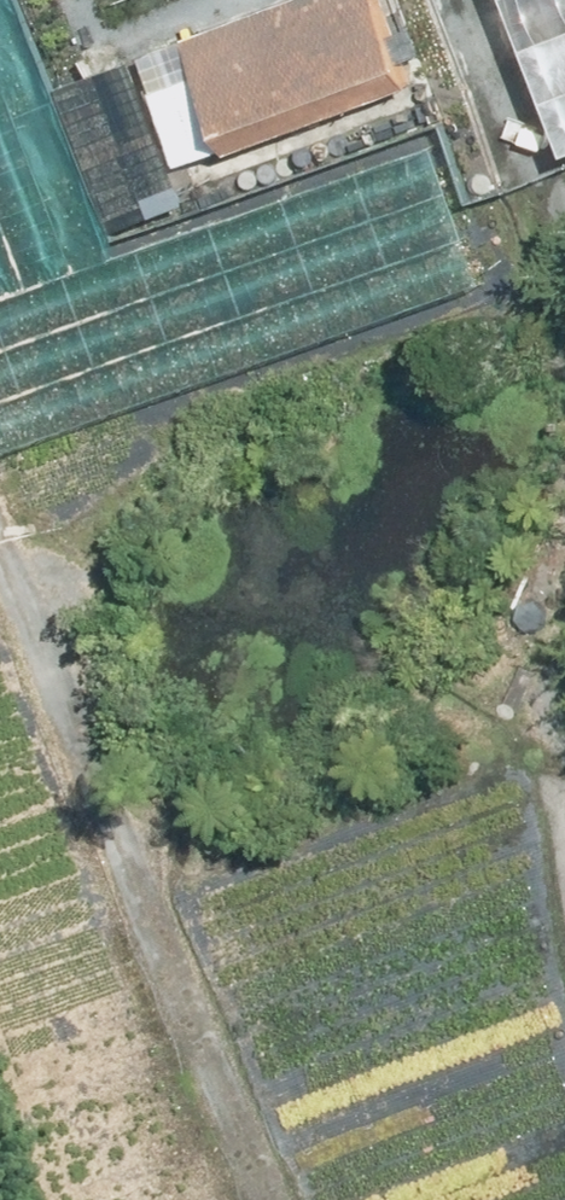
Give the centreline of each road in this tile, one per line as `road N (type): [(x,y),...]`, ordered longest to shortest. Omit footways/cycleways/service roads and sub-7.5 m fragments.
road 1 (track): [(264,1199),(0,562)]
road 2 (track): [(457,0),(521,167)]
road 3 (track): [(564,733),(564,570)]

